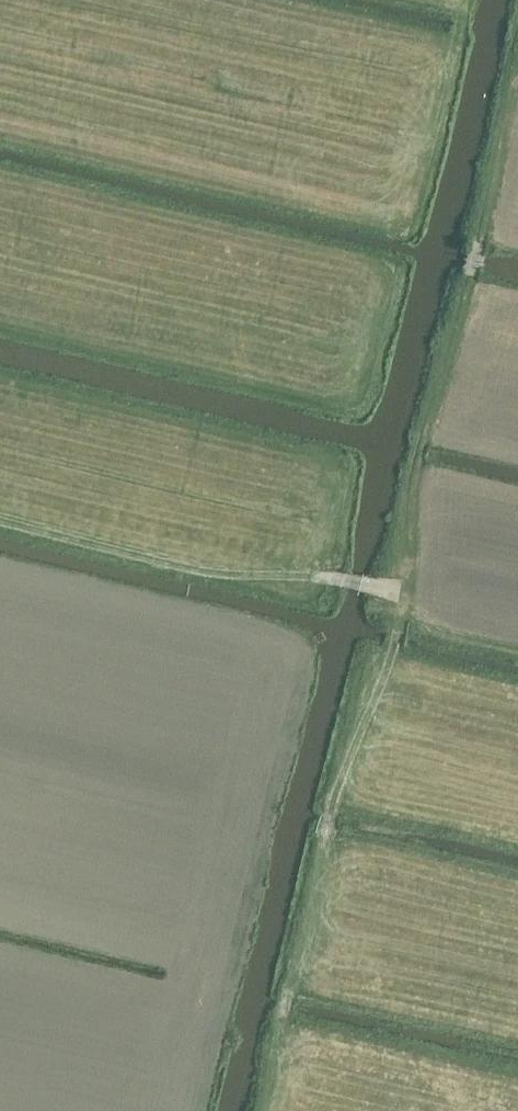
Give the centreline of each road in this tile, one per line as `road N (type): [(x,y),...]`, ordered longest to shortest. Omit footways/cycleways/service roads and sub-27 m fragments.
road 1 (track): [(260,1110),(326,833),(409,597),(475,606)]
road 2 (track): [(398,593),(414,462),(483,240),(517,44)]
road 3 (track): [(398,593),(309,576),(203,572),(0,524)]

